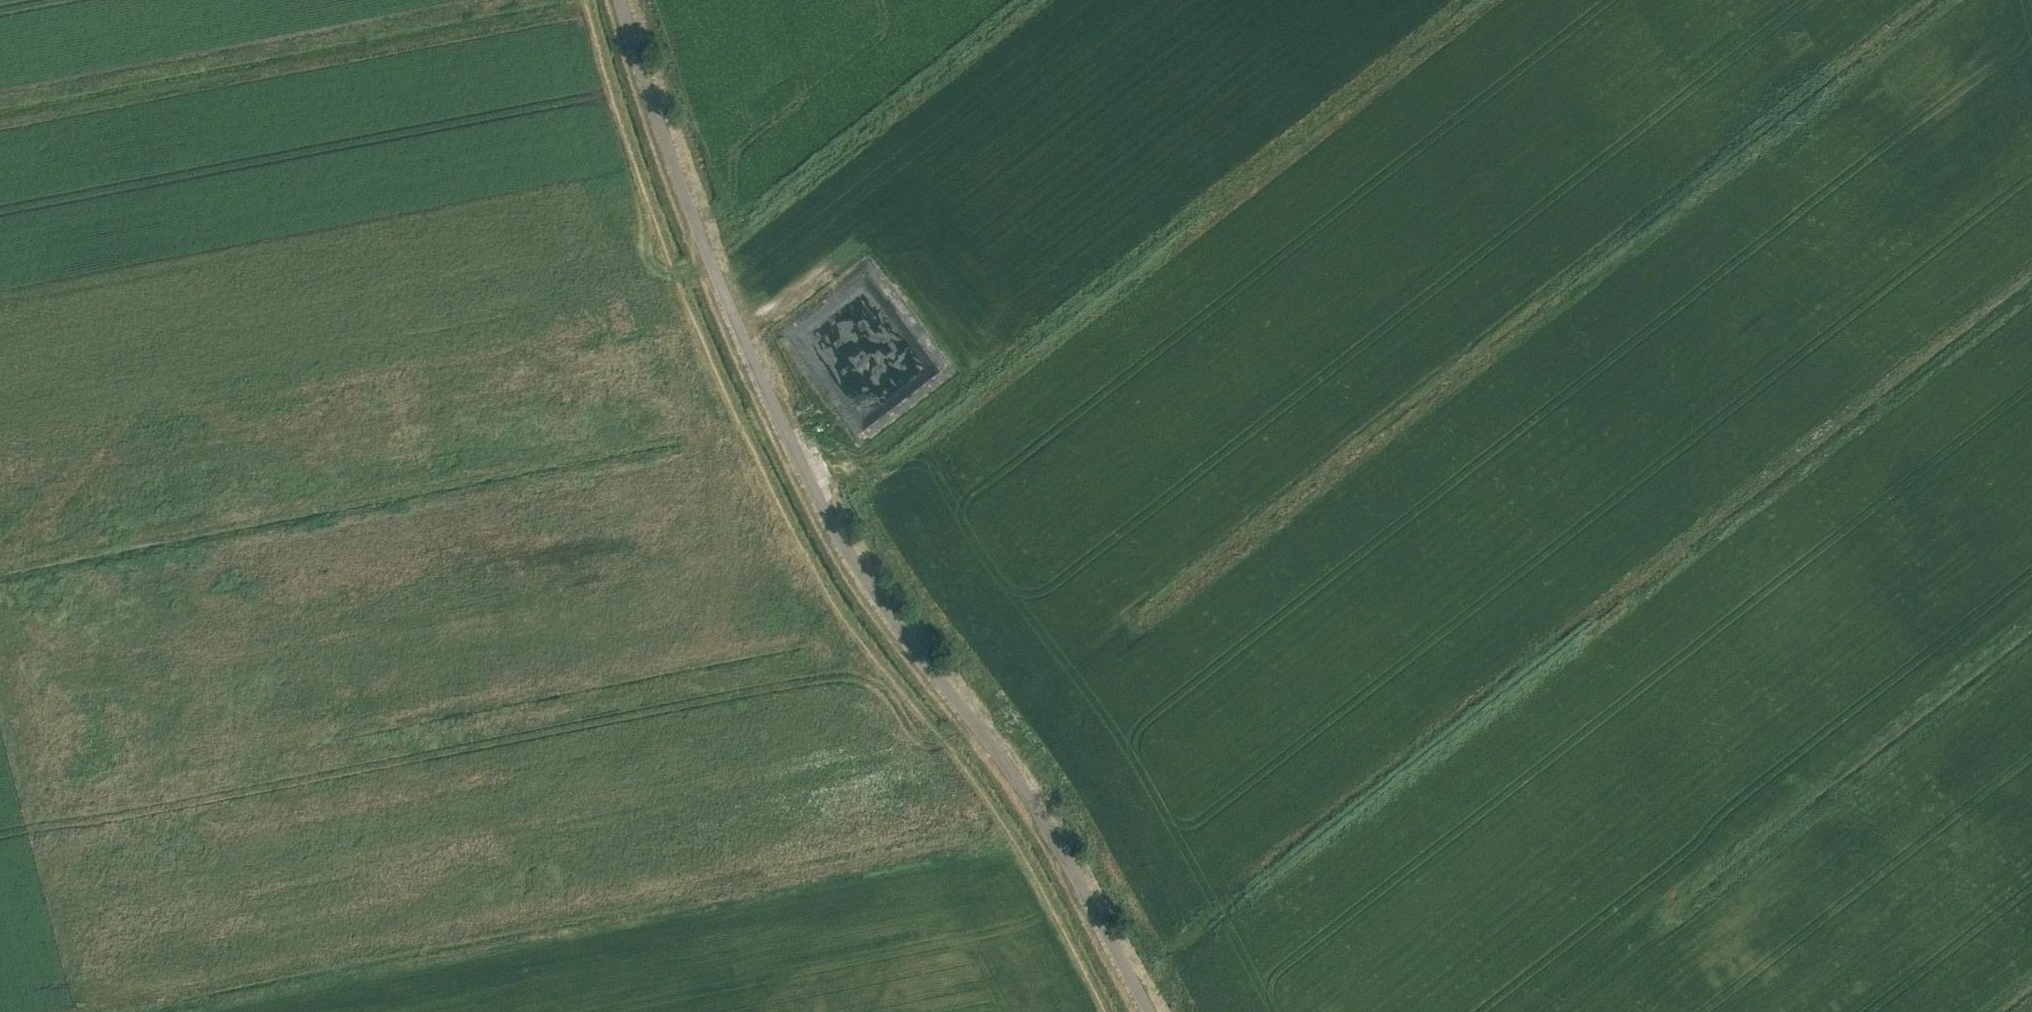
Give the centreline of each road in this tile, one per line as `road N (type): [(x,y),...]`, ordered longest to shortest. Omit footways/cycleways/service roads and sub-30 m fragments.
road 1 (unclassified): [(1149,1011),(998,757),(904,633),(817,498),(700,241),(620,0)]

